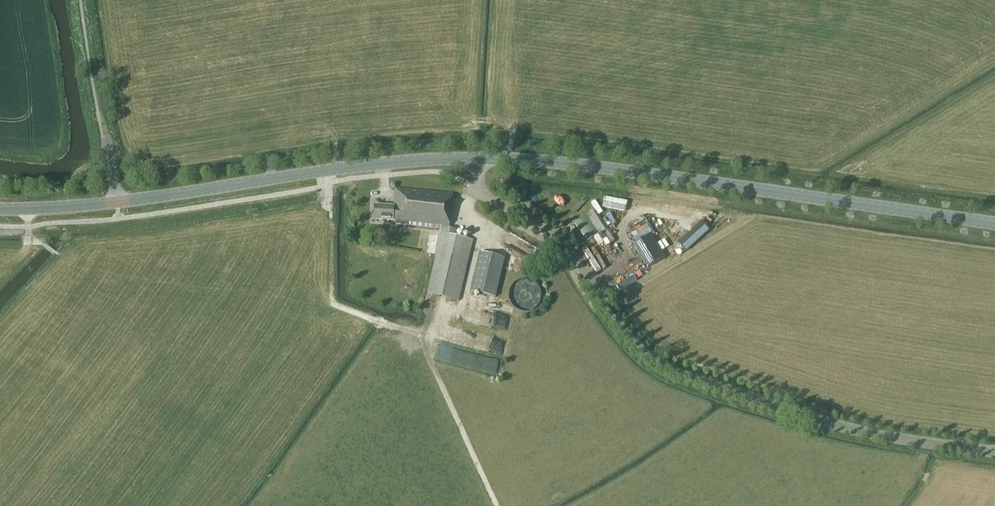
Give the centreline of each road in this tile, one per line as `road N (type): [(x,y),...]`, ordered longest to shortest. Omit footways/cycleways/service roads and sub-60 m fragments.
road 1 (unclassified): [(994,455),(867,435),(658,363),(632,340),(568,250),(478,188),(479,158)]
road 2 (tertiary): [(994,224),(621,169),(479,158)]
road 3 (tertiary): [(479,158),(0,210)]
road 4 (track): [(323,171),(334,303),(433,337)]
road 5 (track): [(86,0),(104,140)]

